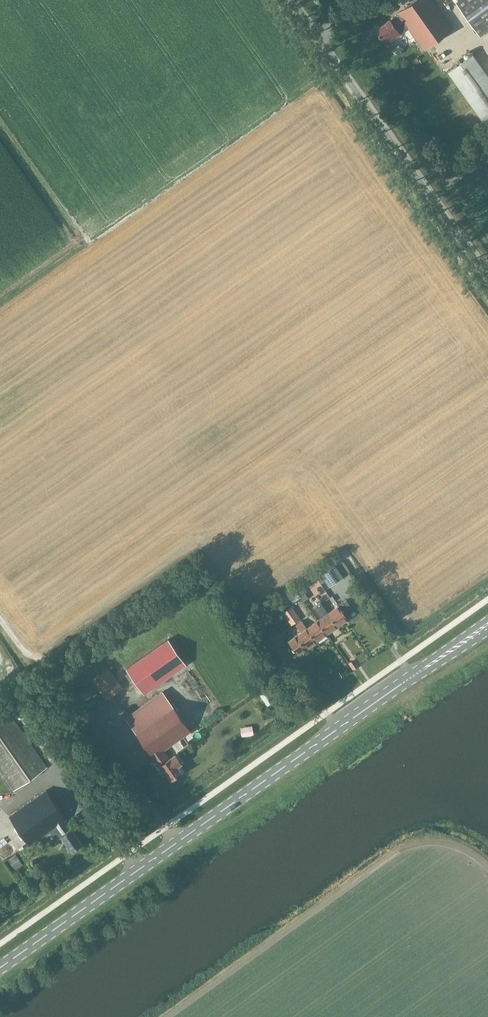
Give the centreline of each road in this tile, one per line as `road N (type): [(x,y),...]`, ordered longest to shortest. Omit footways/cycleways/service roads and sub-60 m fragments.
road 1 (primary): [(0,968),(412,677)]
road 2 (unclassified): [(487,277),(291,0)]

